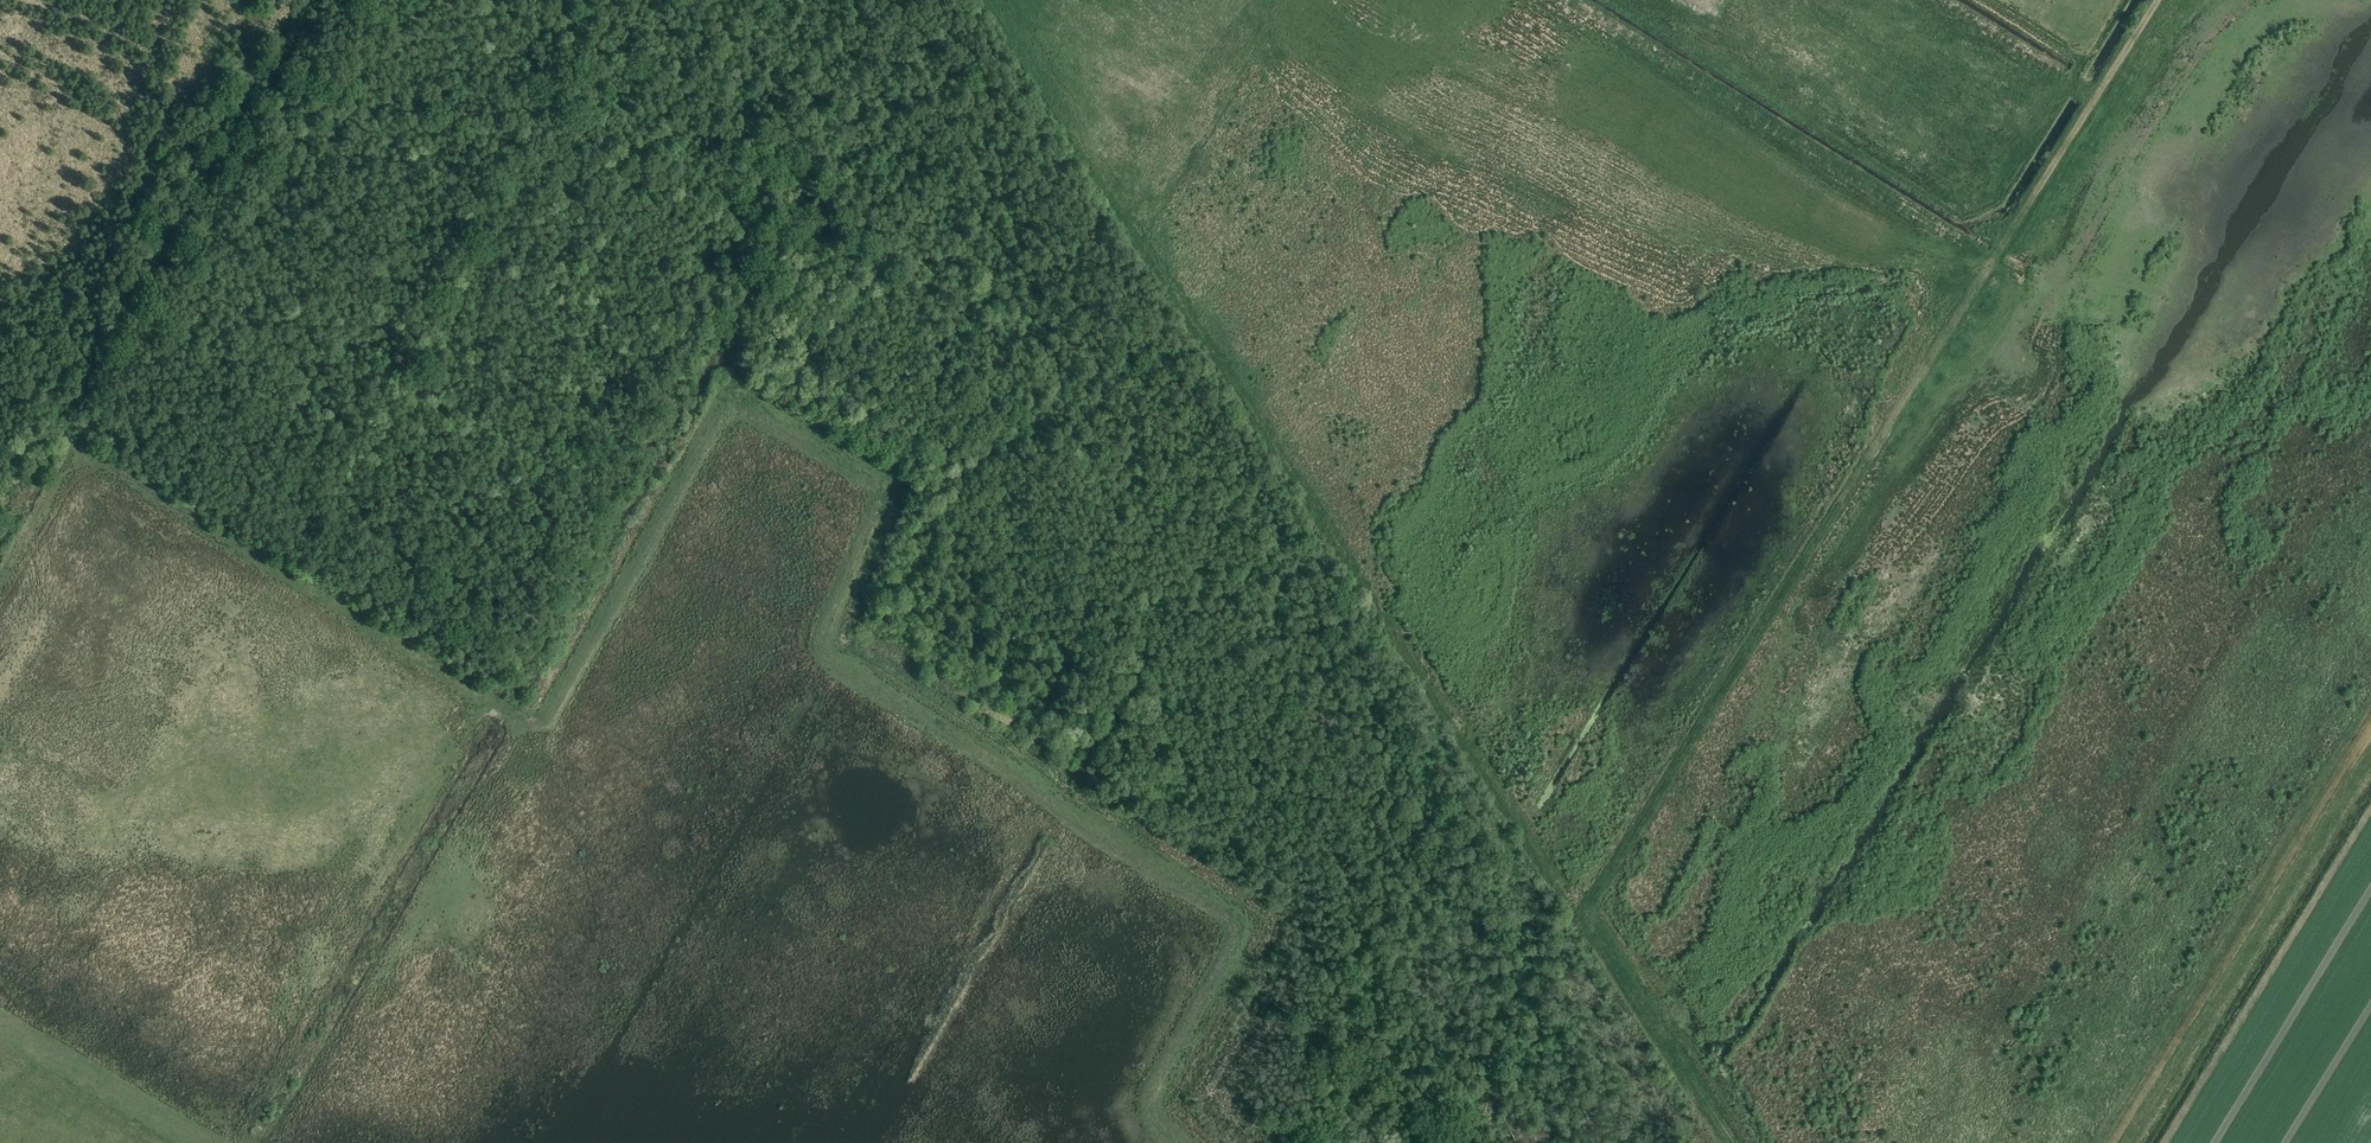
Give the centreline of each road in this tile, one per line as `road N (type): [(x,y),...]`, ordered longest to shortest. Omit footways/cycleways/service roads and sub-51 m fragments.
road 1 (track): [(2159,0),(1587,902)]
road 2 (track): [(2370,816),(2167,1142)]

